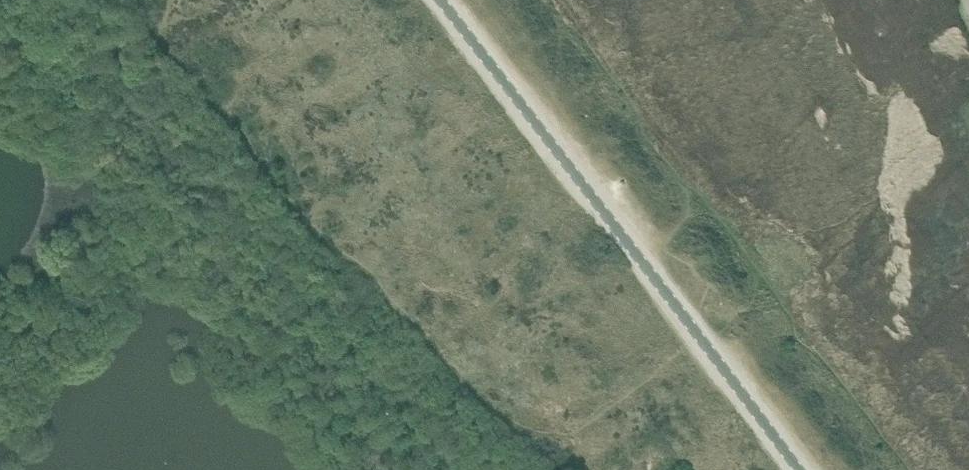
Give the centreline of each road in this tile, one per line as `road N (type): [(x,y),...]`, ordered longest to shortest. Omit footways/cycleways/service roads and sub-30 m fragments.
road 1 (unclassified): [(797,469),(439,0)]

